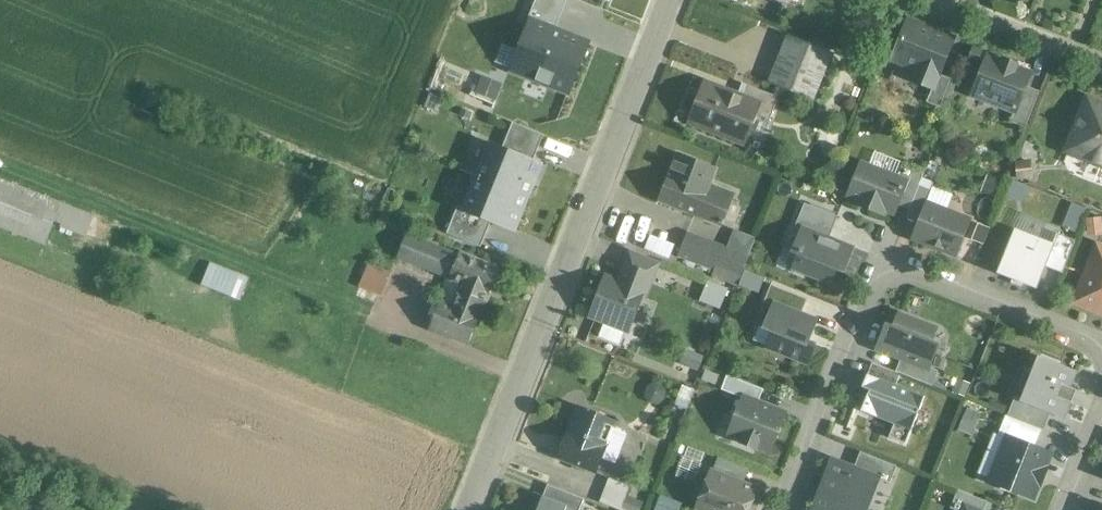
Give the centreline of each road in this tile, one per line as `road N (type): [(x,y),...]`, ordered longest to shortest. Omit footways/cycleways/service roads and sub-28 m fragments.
road 1 (residential): [(473,509),(670,0)]
road 2 (residential): [(1101,348),(943,285),(915,278),(885,289),(873,299),(786,509)]
road 3 (residential): [(934,0),(1101,66)]

